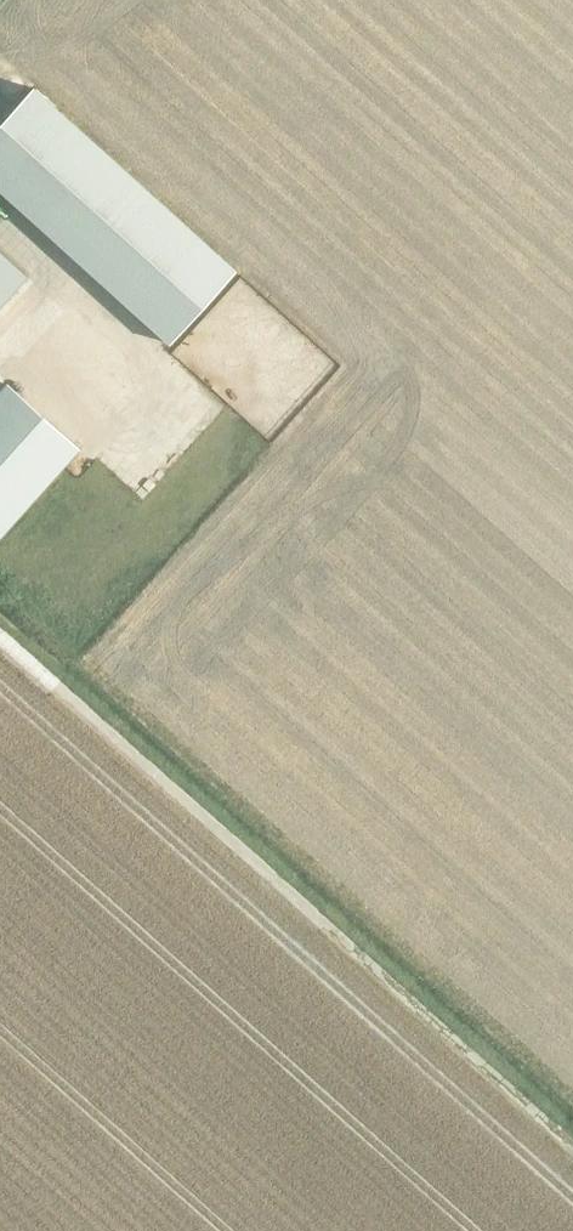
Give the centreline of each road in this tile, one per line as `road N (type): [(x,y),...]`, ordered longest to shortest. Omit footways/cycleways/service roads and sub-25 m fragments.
road 1 (track): [(0,630),(572,1147)]
road 2 (track): [(0,223),(63,281),(0,354)]

